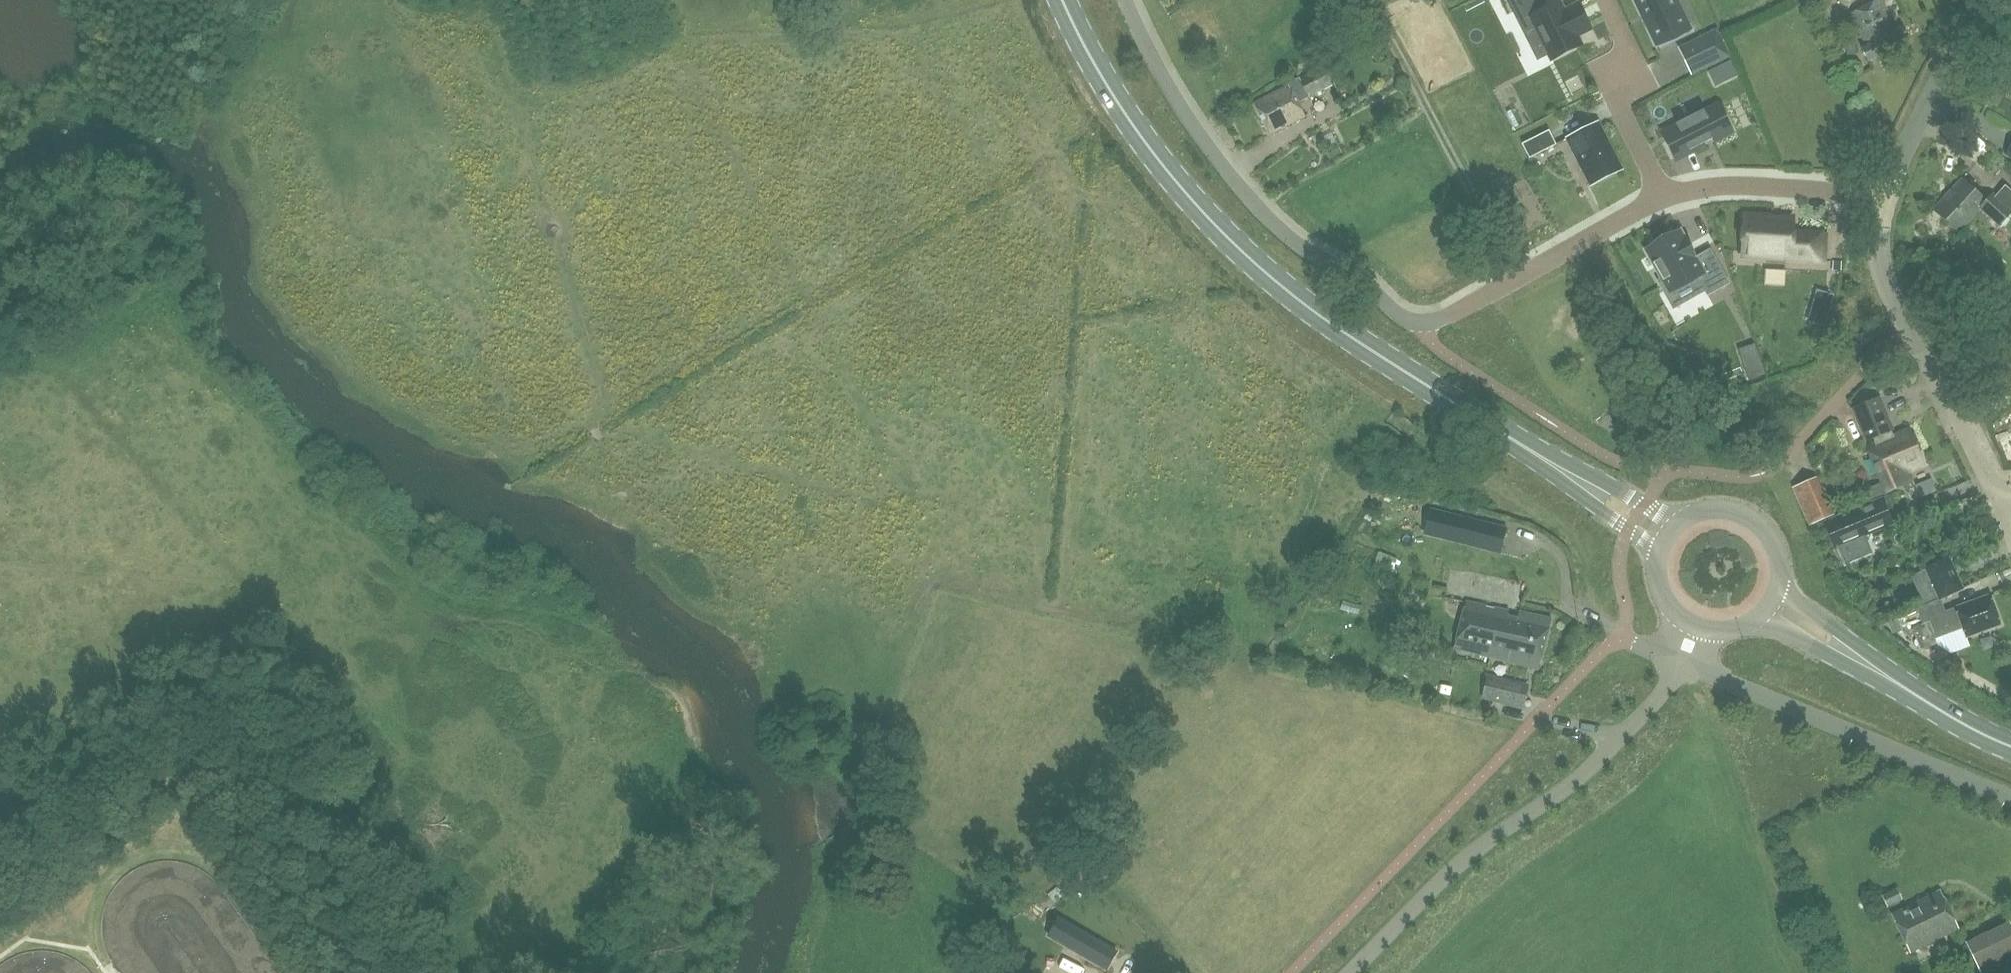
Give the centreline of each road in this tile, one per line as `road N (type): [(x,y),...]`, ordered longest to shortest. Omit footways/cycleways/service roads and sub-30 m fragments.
road 1 (primary): [(1063,0),(1137,131),(1247,256),(1316,314),(1541,458)]
road 2 (unclassified): [(1520,277),(1453,315),(1418,322),(1294,243),(1195,130),(1125,0)]
road 3 (unclassified): [(1350,972),(1463,860),(1621,737),(1681,662)]
road 4 (residential): [(2010,799),(1681,662)]
road 5 (track): [(1595,619),(1576,543),(1419,435)]
road 6 (unclassified): [(1882,202),(1983,0)]
road 7 (unclassified): [(1882,202),(1742,186),(1664,198)]
road 8 (residential): [(1606,0),(1624,43),(1623,114),(1664,198)]
road 9 (residential): [(2009,487),(1987,474),(1910,331)]
road 10 (unclassified): [(1785,460),(1910,331)]
road 11 (primary): [(1920,698),(1778,588)]
road 12 (primary): [(1762,615),(1920,698)]
road 13 (unclassified): [(1664,198),(1520,277)]
road 14 (primary): [(1778,588),(1773,540),(1749,516),(1701,510),(1673,526)]
road 15 (primary): [(1541,458),(1657,553)]
road 16 (primary): [(1673,526),(1541,458)]
road 17 (unclassified): [(1910,331),(1882,273),(1882,202)]

